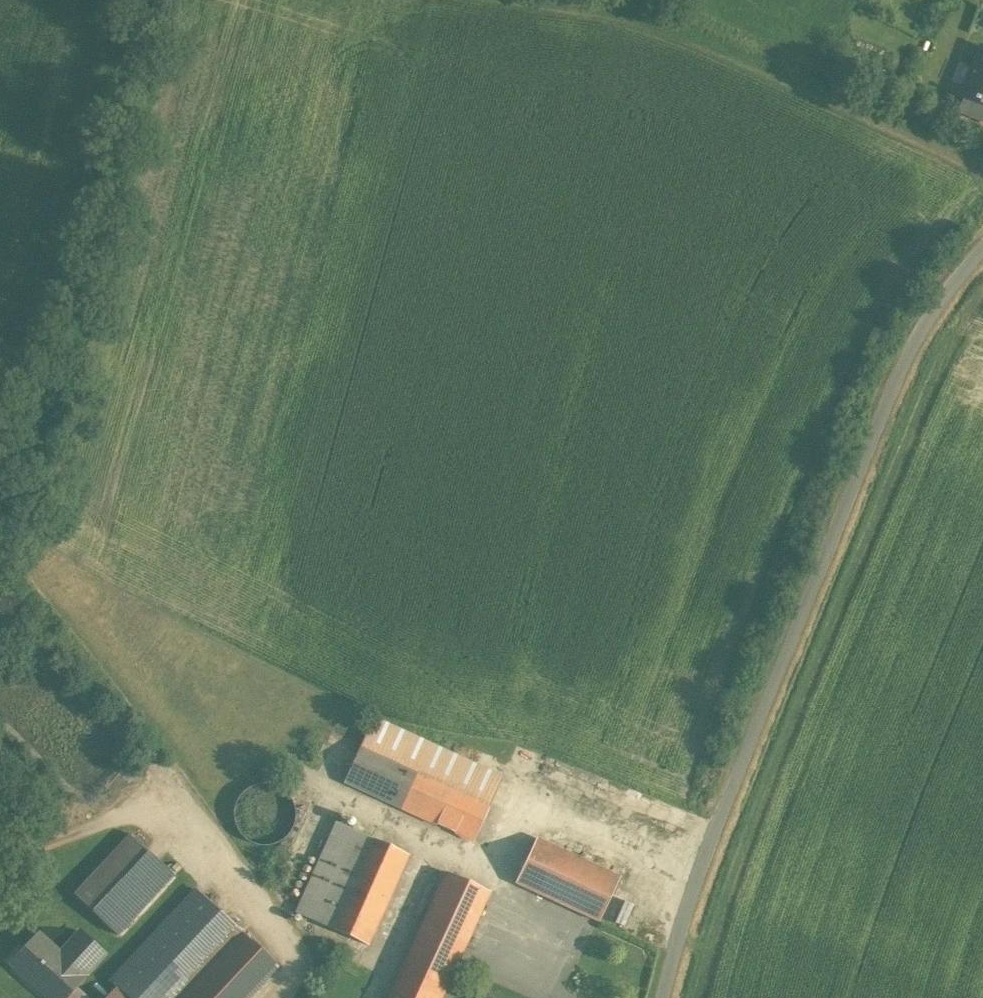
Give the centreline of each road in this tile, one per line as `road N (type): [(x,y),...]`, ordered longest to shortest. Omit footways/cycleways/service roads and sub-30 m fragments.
road 1 (unclassified): [(667,997),(748,750),(888,395),(934,303),(982,241)]

